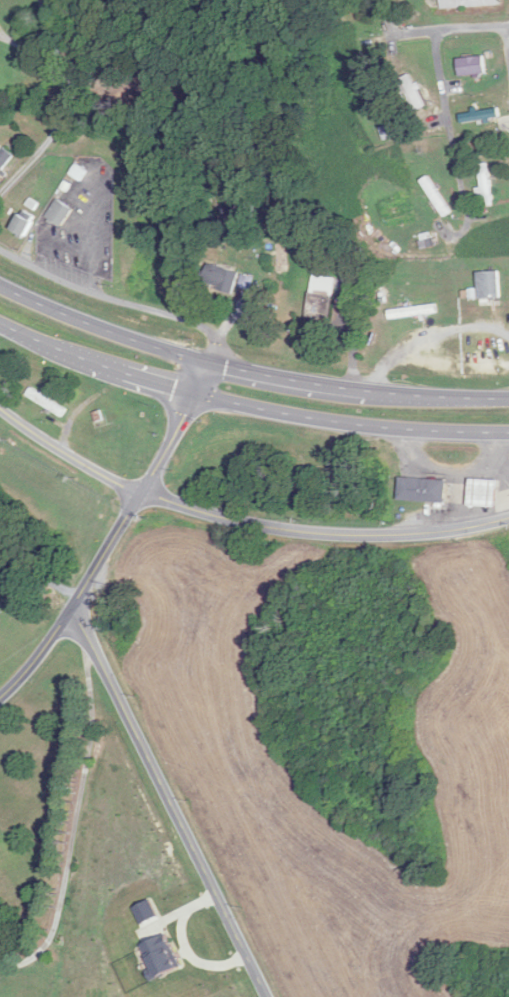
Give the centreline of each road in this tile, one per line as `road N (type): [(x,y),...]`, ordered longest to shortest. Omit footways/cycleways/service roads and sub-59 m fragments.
road 1 (residential): [(508,515),(437,534),(323,536),(225,517),(147,493),(29,436),(0,410)]
road 2 (primary): [(508,400),(268,377),(90,326),(0,286)]
road 3 (primary): [(0,323),(82,359),(262,410),(508,433)]
road 4 (residential): [(264,996),(70,610)]
road 5 (residential): [(0,698),(147,493),(193,392)]
road 6 (residential): [(193,392),(215,345),(210,331),(89,292),(0,250)]
road 7 (residential): [(431,32),(468,218)]

